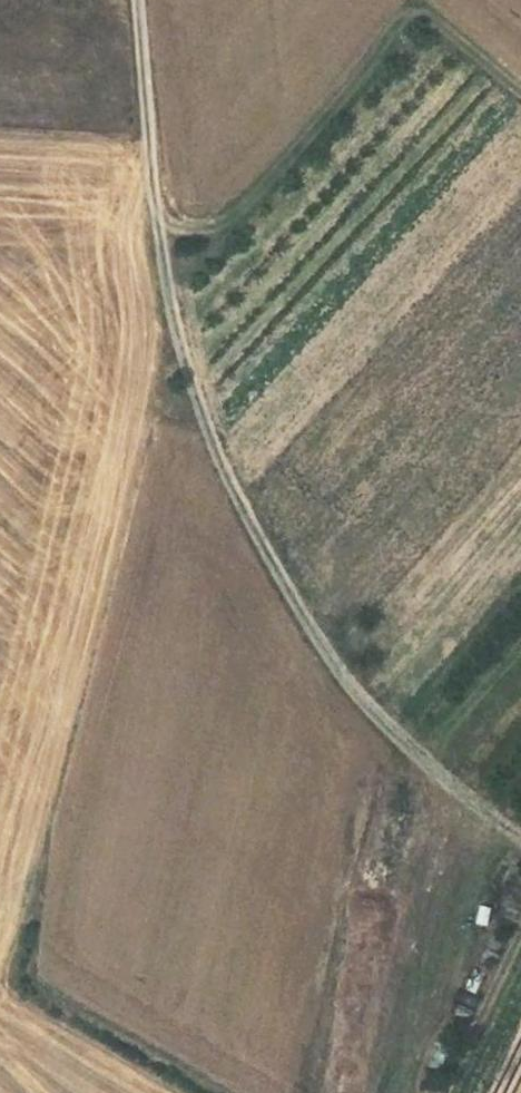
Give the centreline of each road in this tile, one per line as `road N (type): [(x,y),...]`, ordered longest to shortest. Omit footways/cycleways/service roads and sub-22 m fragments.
road 1 (track): [(135,0),(168,289),(219,462),(347,681),(520,840)]
road 2 (track): [(150,179),(143,253),(148,372),(45,791)]
road 3 (track): [(520,938),(445,1092)]

